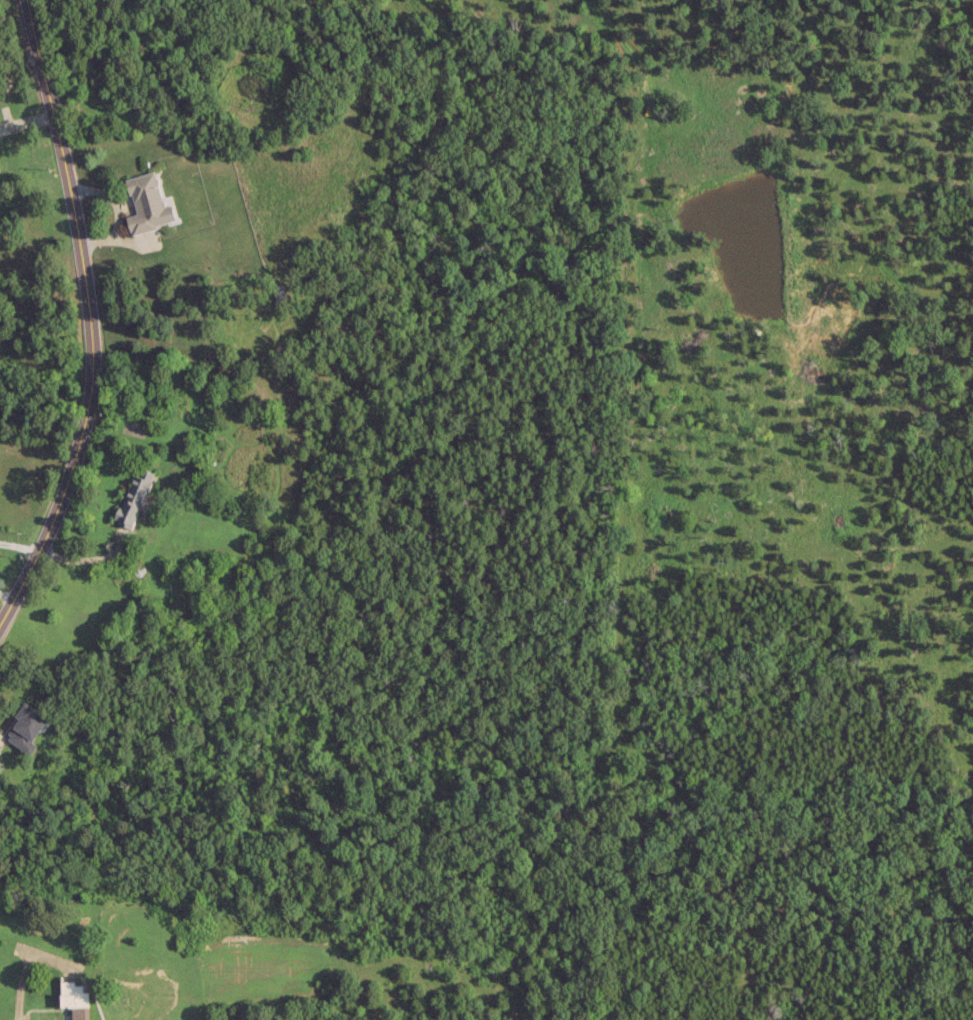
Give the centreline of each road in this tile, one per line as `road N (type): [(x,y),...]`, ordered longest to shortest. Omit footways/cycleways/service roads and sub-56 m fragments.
road 1 (residential): [(0,620),(57,502),(89,399),(82,256),(27,0)]

